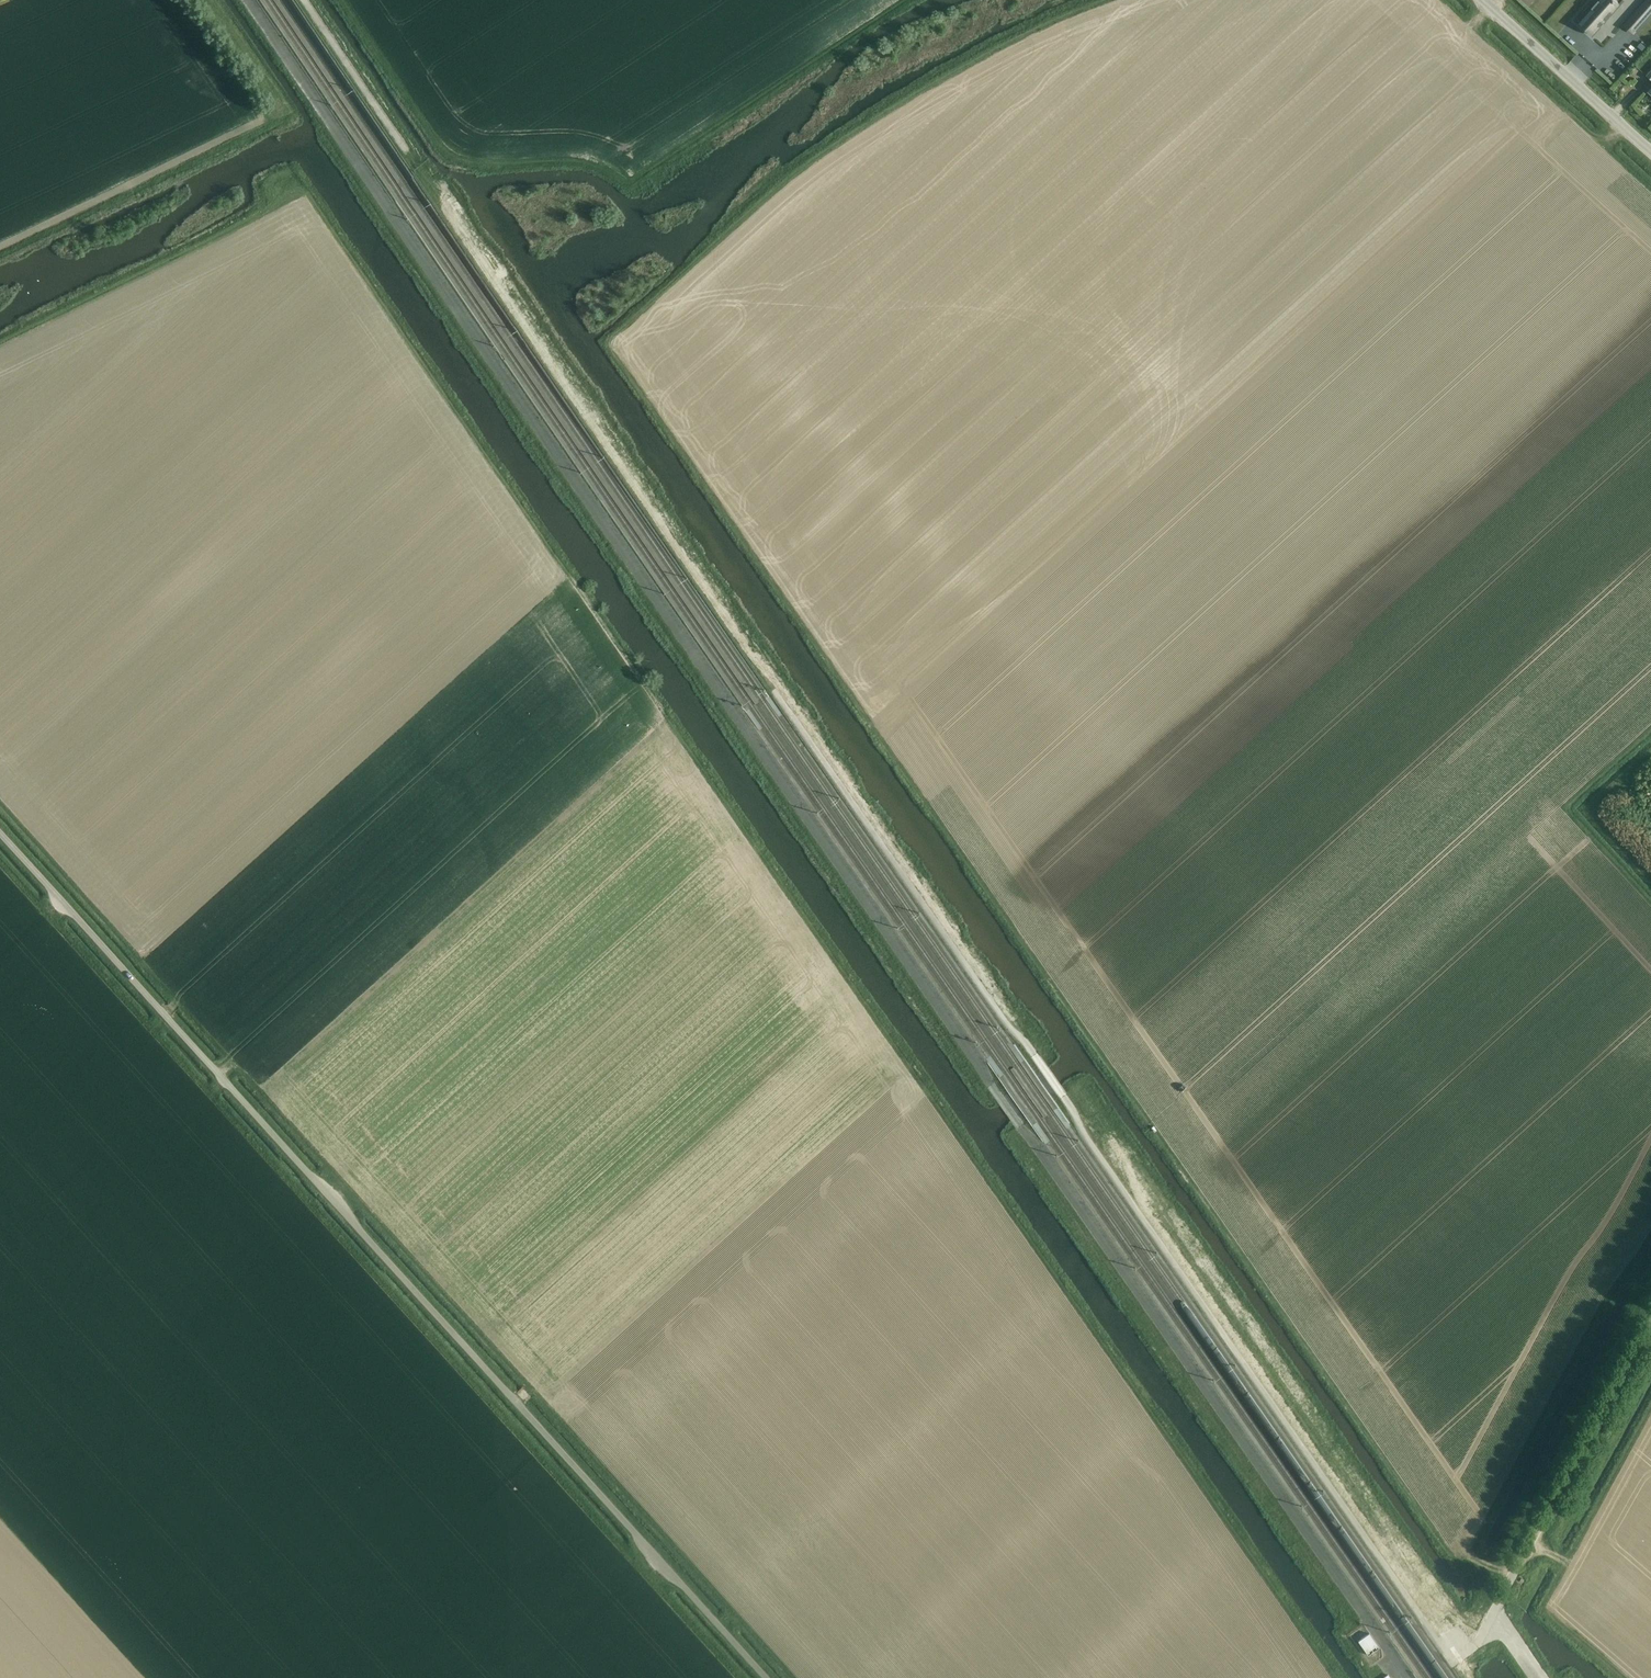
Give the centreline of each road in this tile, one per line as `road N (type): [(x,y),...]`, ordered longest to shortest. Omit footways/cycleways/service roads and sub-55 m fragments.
road 1 (unclassified): [(765,1677),(0,834)]
road 2 (track): [(304,0),(773,689)]
road 3 (residential): [(1502,1597),(1650,1321)]
road 4 (unclassified): [(1650,148),(1484,0)]

